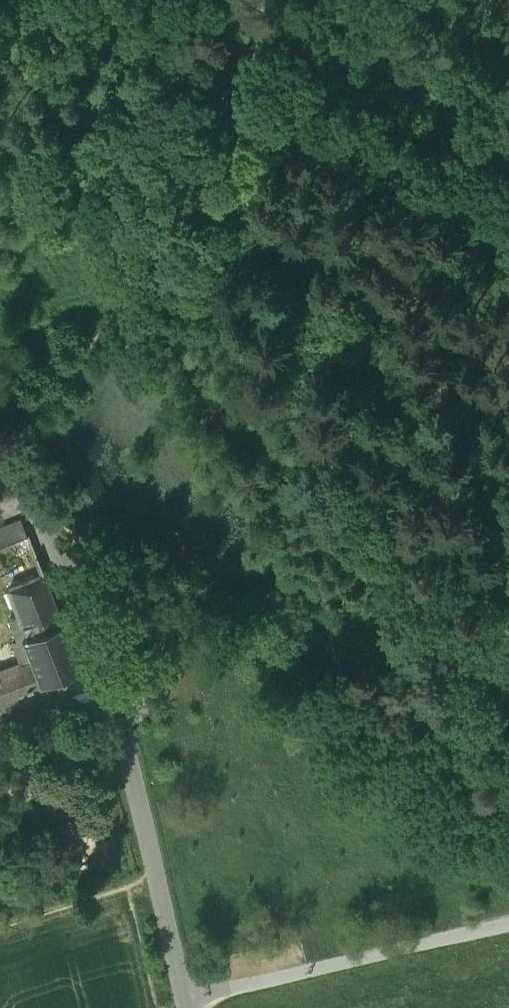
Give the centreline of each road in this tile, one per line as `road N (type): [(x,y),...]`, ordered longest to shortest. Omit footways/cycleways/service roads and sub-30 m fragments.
road 1 (unclassified): [(188,1005),(122,737),(63,551),(0,468)]
road 2 (unclassified): [(508,924),(188,1005)]
road 3 (track): [(253,104),(508,214)]
road 4 (track): [(12,0),(253,104)]

